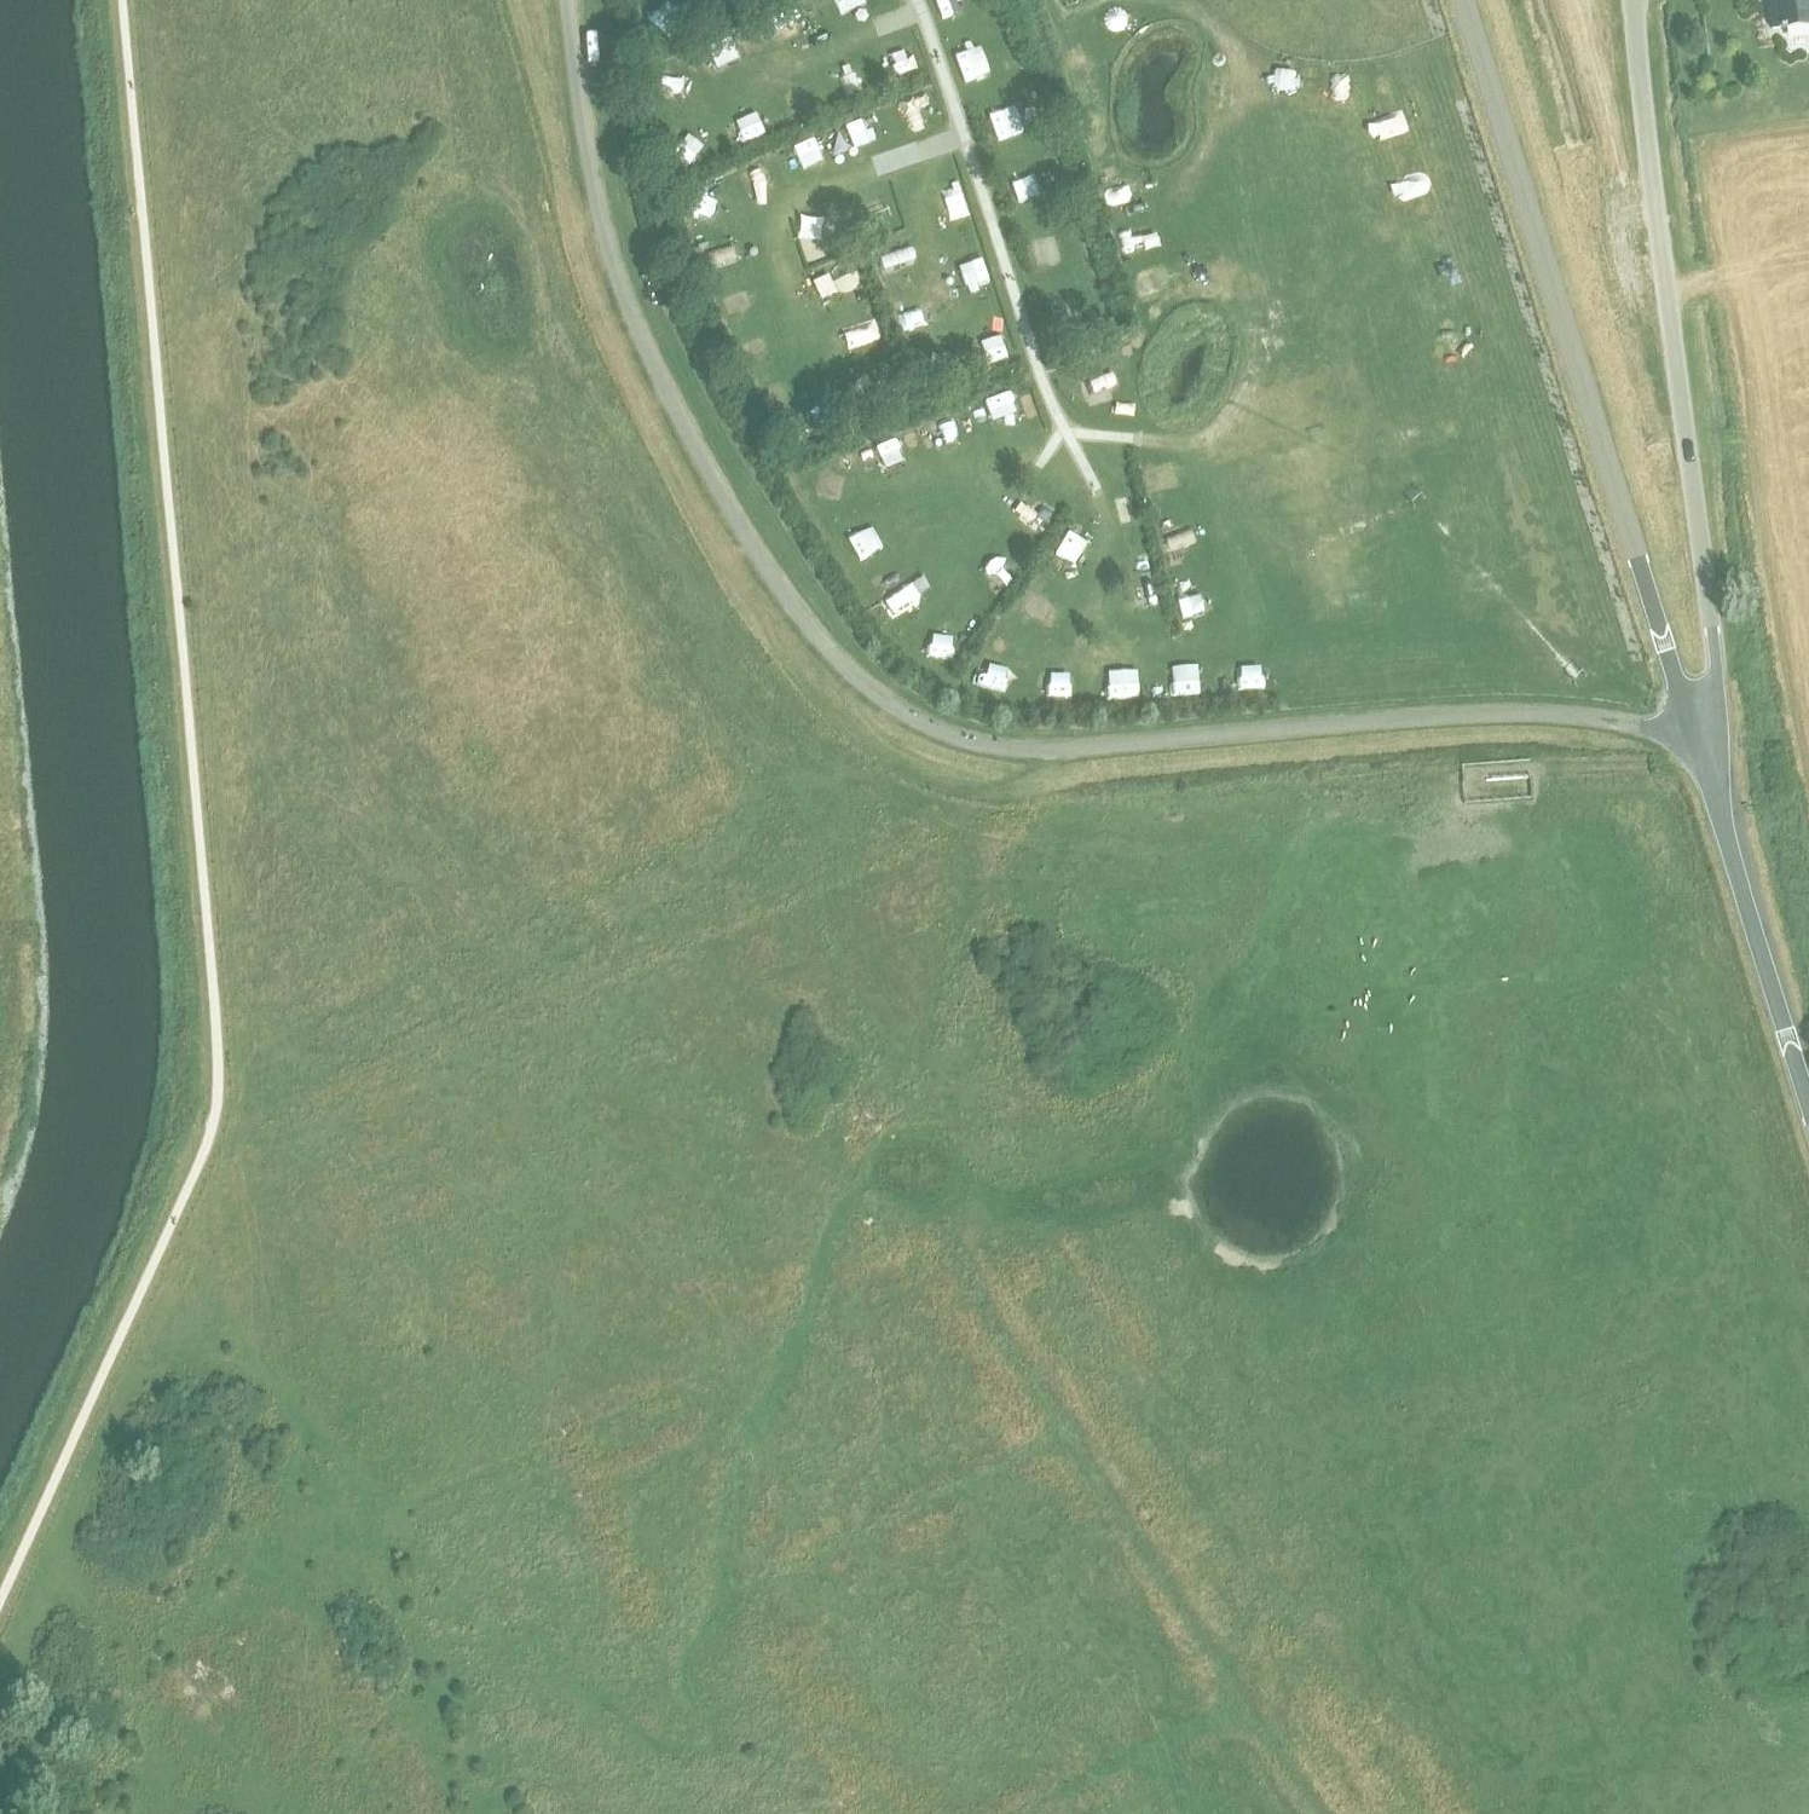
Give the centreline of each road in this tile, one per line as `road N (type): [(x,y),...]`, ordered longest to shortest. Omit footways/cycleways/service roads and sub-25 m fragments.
road 1 (unclassified): [(1699,726),(1517,714),(1037,750),(982,744),(904,713),(839,662),(773,578),(649,356),(597,204),(564,0)]
road 2 (unclassified): [(1699,726),(1666,650),(1459,0)]
road 3 (unclassified): [(1699,726),(1716,670),(1631,0)]
road 4 (unclassified): [(1808,1105),(1699,726)]

